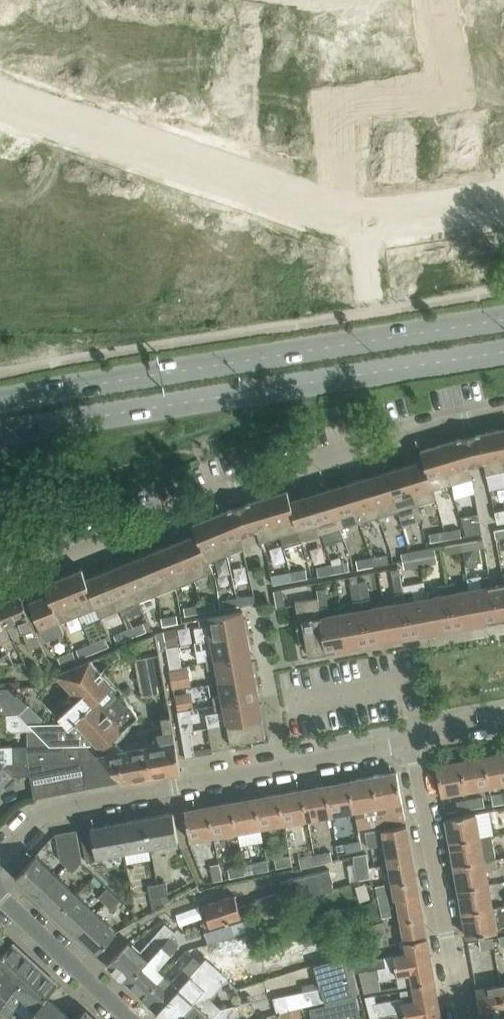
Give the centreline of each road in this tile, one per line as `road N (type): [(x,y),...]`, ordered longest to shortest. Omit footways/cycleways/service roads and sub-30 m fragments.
road 1 (residential): [(503,413),(230,491),(0,583)]
road 2 (secondary): [(0,433),(503,350)]
road 3 (residential): [(0,857),(46,809),(413,744)]
road 4 (secondary): [(503,318),(186,369)]
road 5 (residential): [(463,1018),(413,744)]
road 6 (residential): [(233,175),(377,217),(503,195)]
road 7 (secondary): [(186,369),(160,356),(0,377)]
road 8 (secondary): [(186,369),(0,401)]
road 9 (residential): [(233,175),(296,0)]
road 10 (unclassified): [(0,897),(129,1018)]

